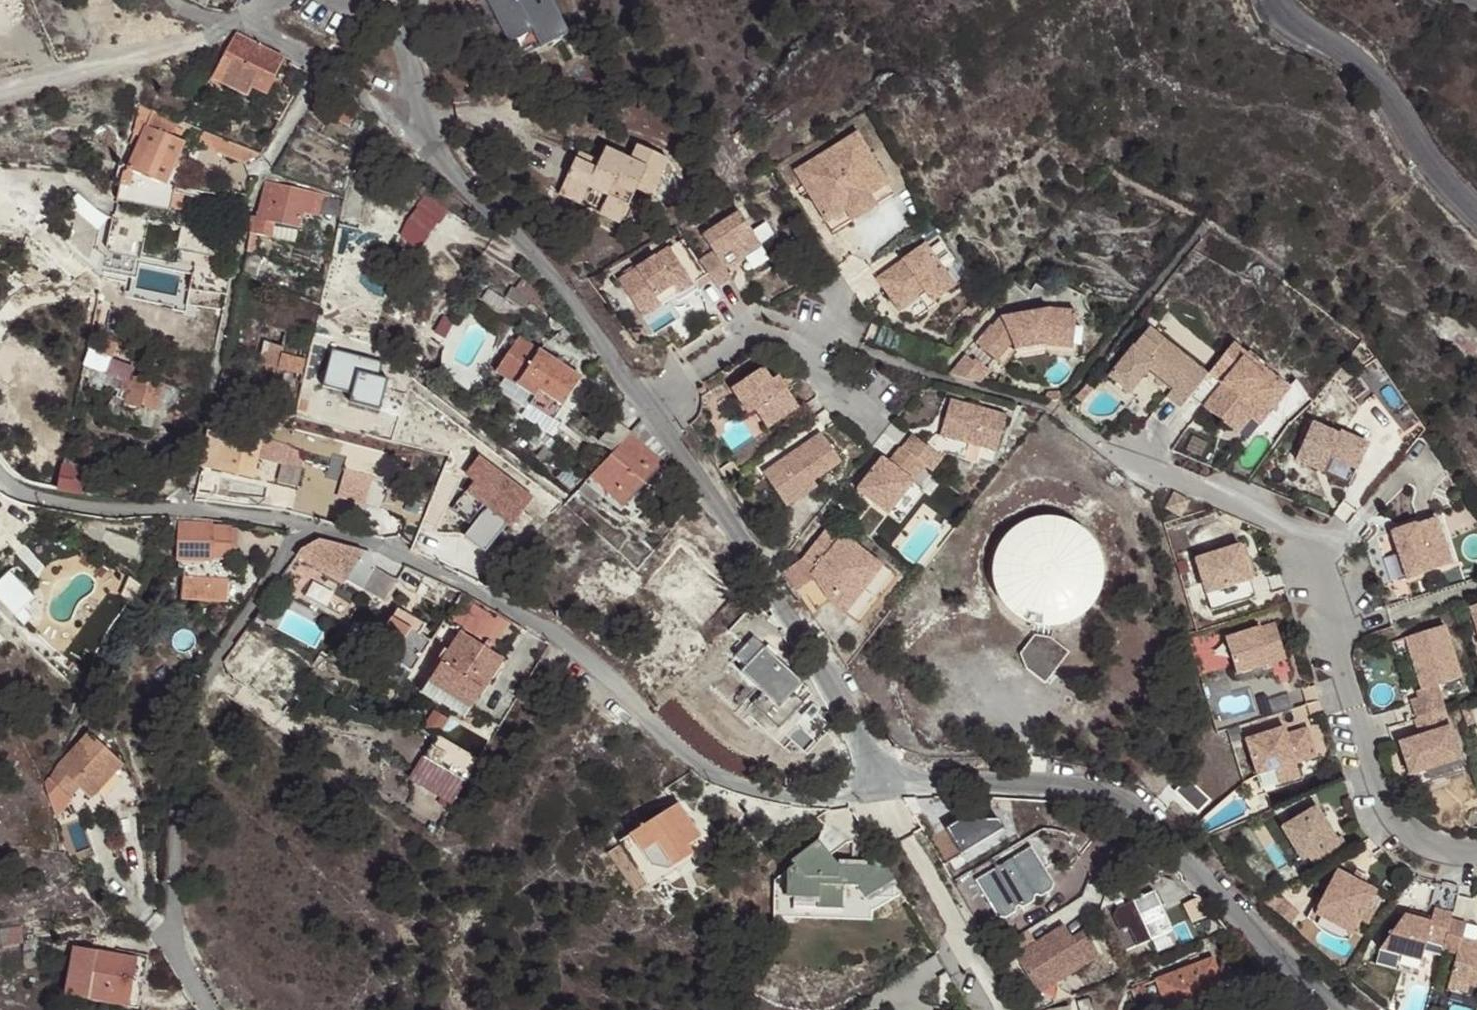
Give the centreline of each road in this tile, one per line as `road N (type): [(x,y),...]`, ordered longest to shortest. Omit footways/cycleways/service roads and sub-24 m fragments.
road 1 (unclassified): [(890,786),(825,795),(736,783),(669,742),(556,635),(410,558),(305,525)]
road 2 (residential): [(1476,851),(1427,845),(1385,806),(1297,527),(1126,452)]
road 3 (residential): [(1341,1009),(1266,947),(1165,838),(1118,804),(1057,783),(890,786)]
road 4 (residential): [(890,786),(806,633),(654,413)]
road 5 (residential): [(305,525),(201,702),(167,928)]
road 6 (residential): [(654,413),(571,291),(446,170)]
road 7 (unclassified): [(305,525),(87,505),(11,487),(0,476)]
road 8 (residential): [(1476,210),(1398,106),(1350,64),(1293,31),(1270,0)]
road 9 (residential): [(654,413),(706,355),(761,328),(819,353),(831,385),(874,420)]
road 10 (residential): [(446,170),(395,119),(317,67),(238,29)]
road 11 (track): [(220,22),(192,44),(0,96)]
road 12 (residential): [(446,170),(421,111),(406,42),(354,0)]

